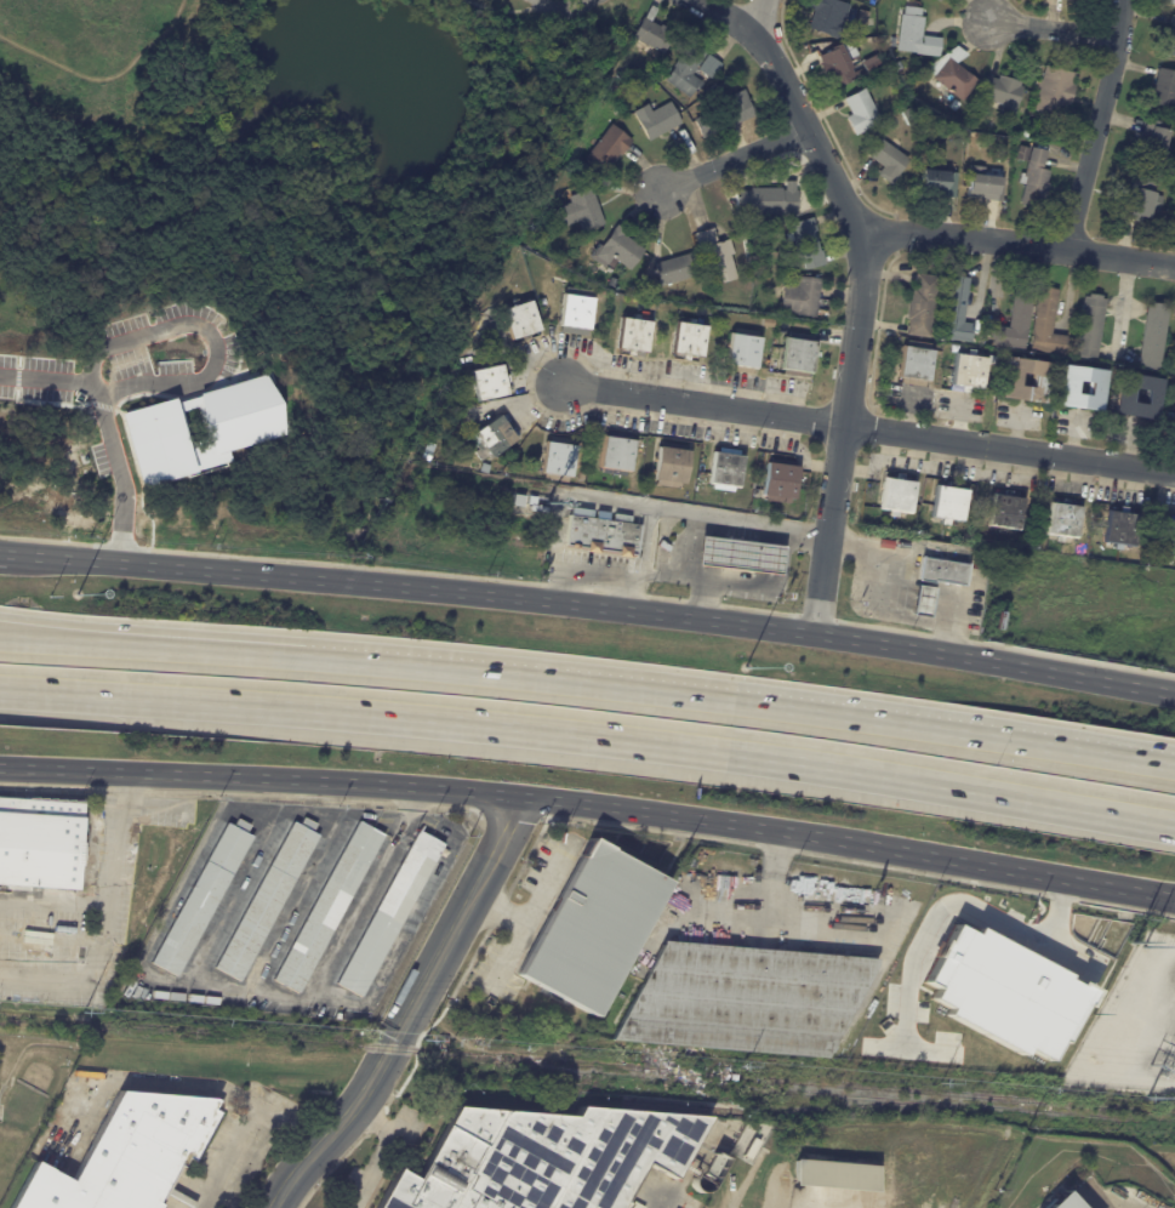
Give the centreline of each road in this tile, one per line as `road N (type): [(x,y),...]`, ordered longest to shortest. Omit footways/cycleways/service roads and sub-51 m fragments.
road 1 (motorway): [(0,693),(603,739),(911,779),(1174,829)]
road 2 (secondary): [(0,770),(519,797),(1174,901)]
road 3 (secondary): [(1174,696),(565,604),(4,553)]
road 4 (motorway): [(1174,770),(612,686),(63,643)]
road 5 (residential): [(754,33),(863,238),(815,639)]
road 6 (residential): [(519,797),(365,1094),(282,1207)]
road 7 (residential): [(844,424),(1174,474)]
road 8 (residential): [(863,238),(956,233),(1174,263)]
road 9 (residential): [(564,384),(844,424)]
road 10 (residential): [(1124,0),(1068,247)]
road 11 (residential): [(806,129),(657,189)]
road 12 (residential): [(986,18),(1120,35)]

